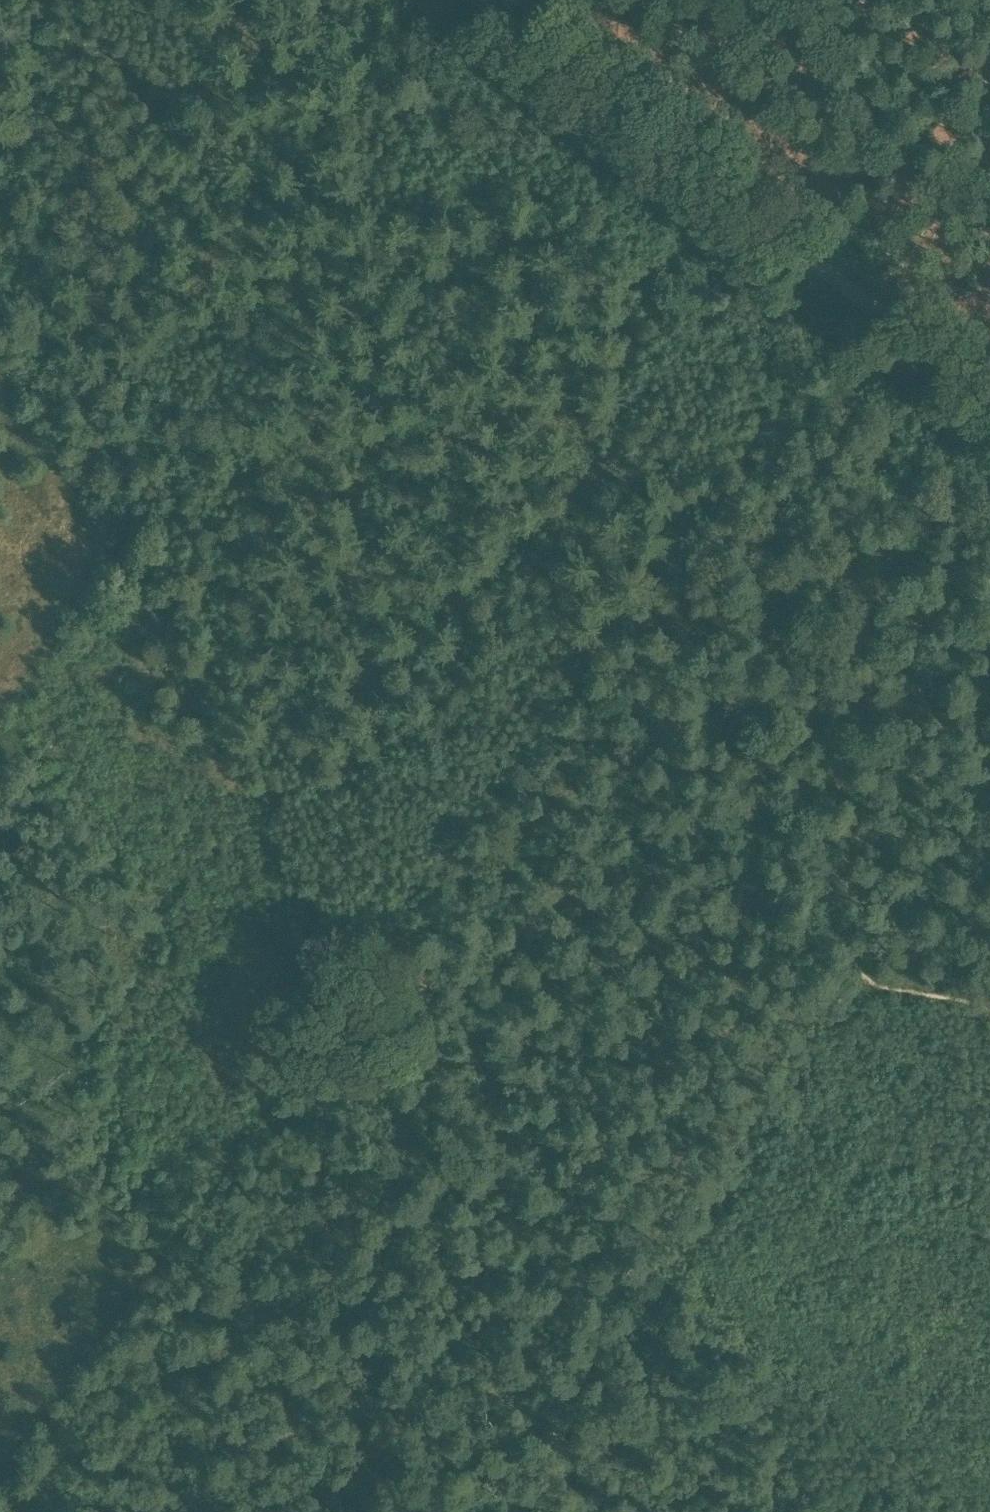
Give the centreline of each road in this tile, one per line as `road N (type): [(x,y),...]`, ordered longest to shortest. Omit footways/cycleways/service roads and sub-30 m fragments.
road 1 (unclassified): [(989,397),(480,0)]

